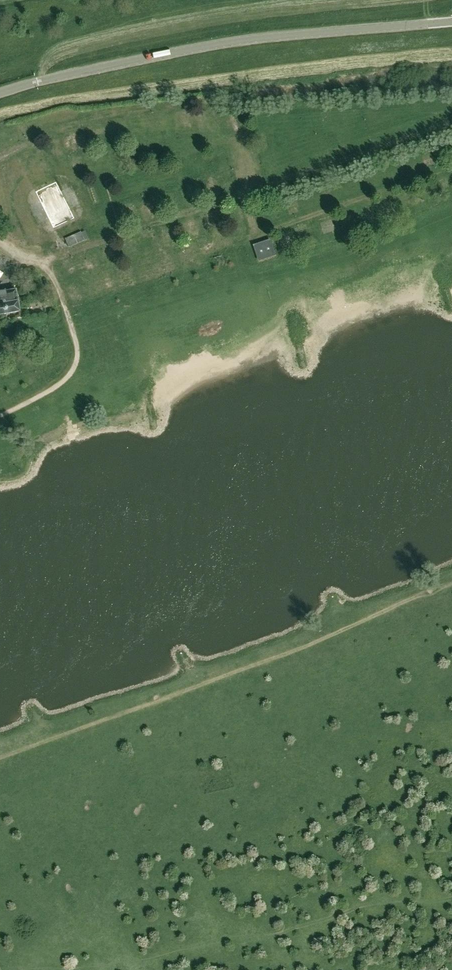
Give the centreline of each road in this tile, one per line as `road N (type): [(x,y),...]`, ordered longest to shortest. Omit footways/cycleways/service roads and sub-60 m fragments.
road 1 (tertiary): [(0,92),(203,45),(451,21)]
road 2 (track): [(250,192),(232,137),(192,102),(91,119),(29,142)]
road 3 (track): [(250,192),(260,226),(271,230),(451,167)]
road 4 (track): [(449,123),(233,197)]

